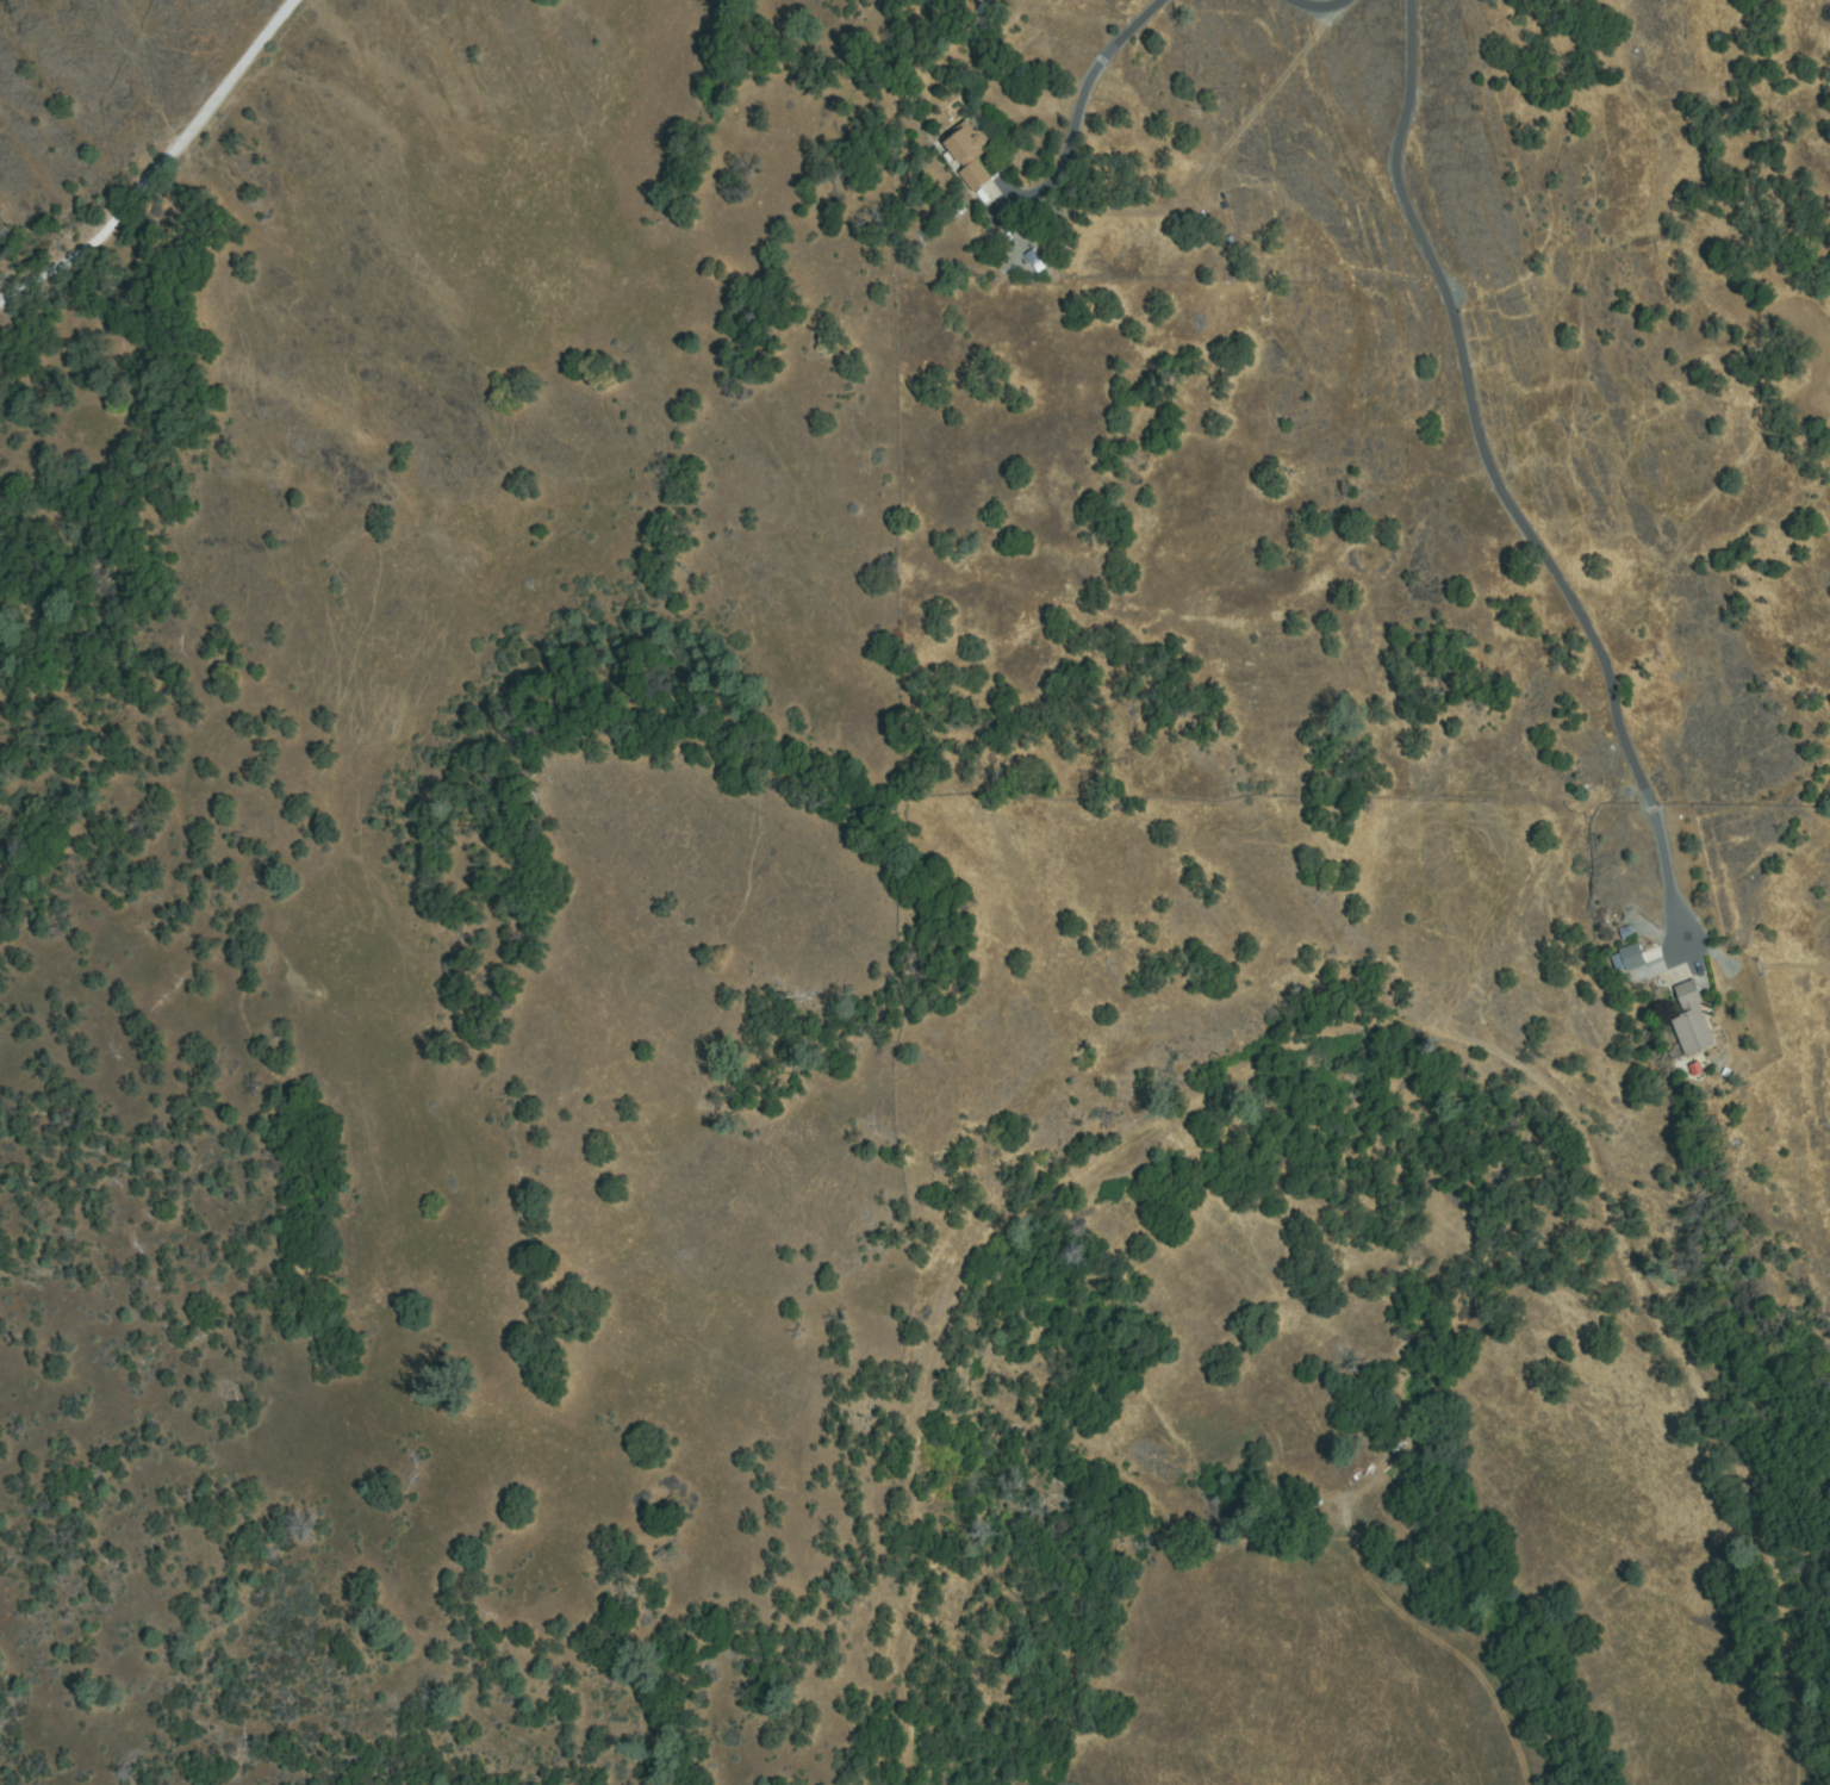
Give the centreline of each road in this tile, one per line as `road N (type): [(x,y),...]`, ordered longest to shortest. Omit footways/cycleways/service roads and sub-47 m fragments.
road 1 (residential): [(0,309),(92,251),(144,198),(292,0)]

